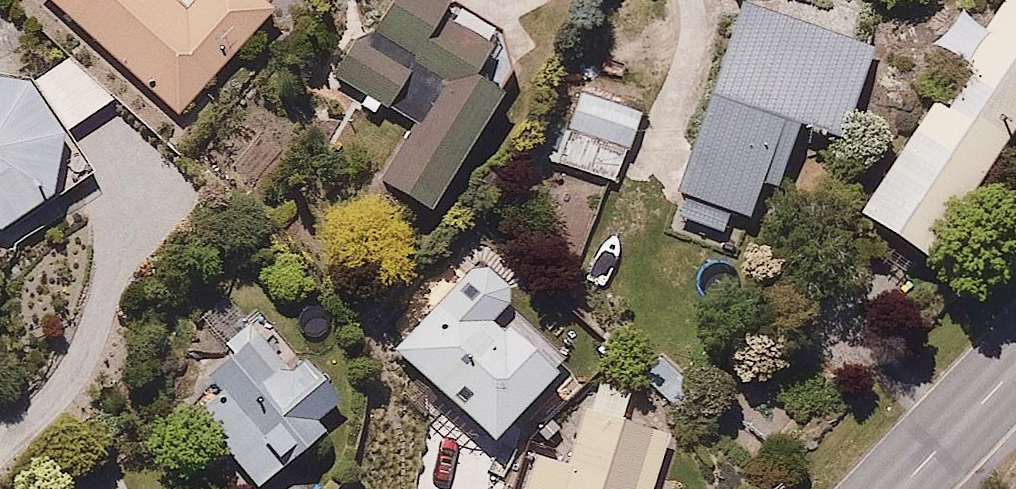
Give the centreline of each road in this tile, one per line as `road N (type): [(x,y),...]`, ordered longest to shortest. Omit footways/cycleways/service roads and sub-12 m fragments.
road 1 (residential): [(899,488),(1015,367)]

